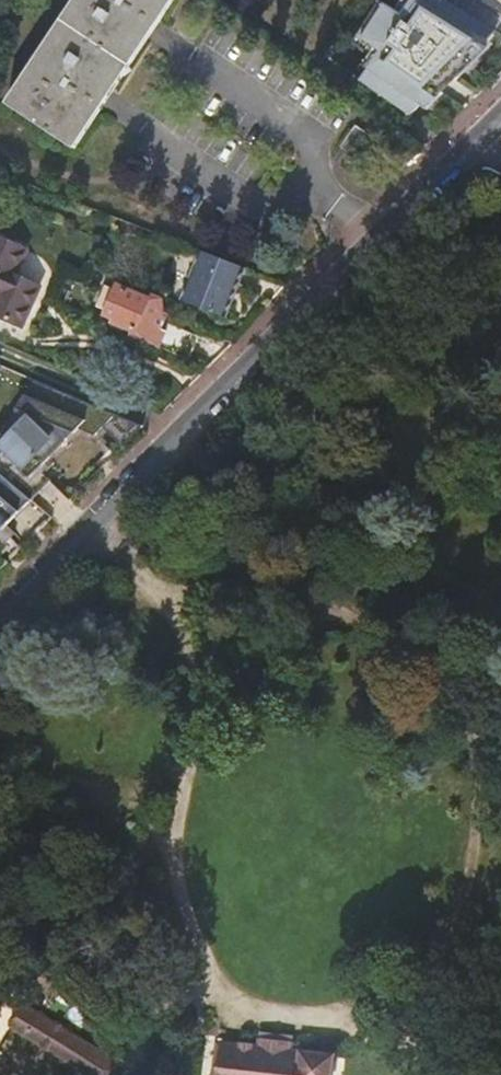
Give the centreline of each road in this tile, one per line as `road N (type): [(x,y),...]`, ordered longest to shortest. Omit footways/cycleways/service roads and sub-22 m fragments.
road 1 (residential): [(500,123),(0,616)]

